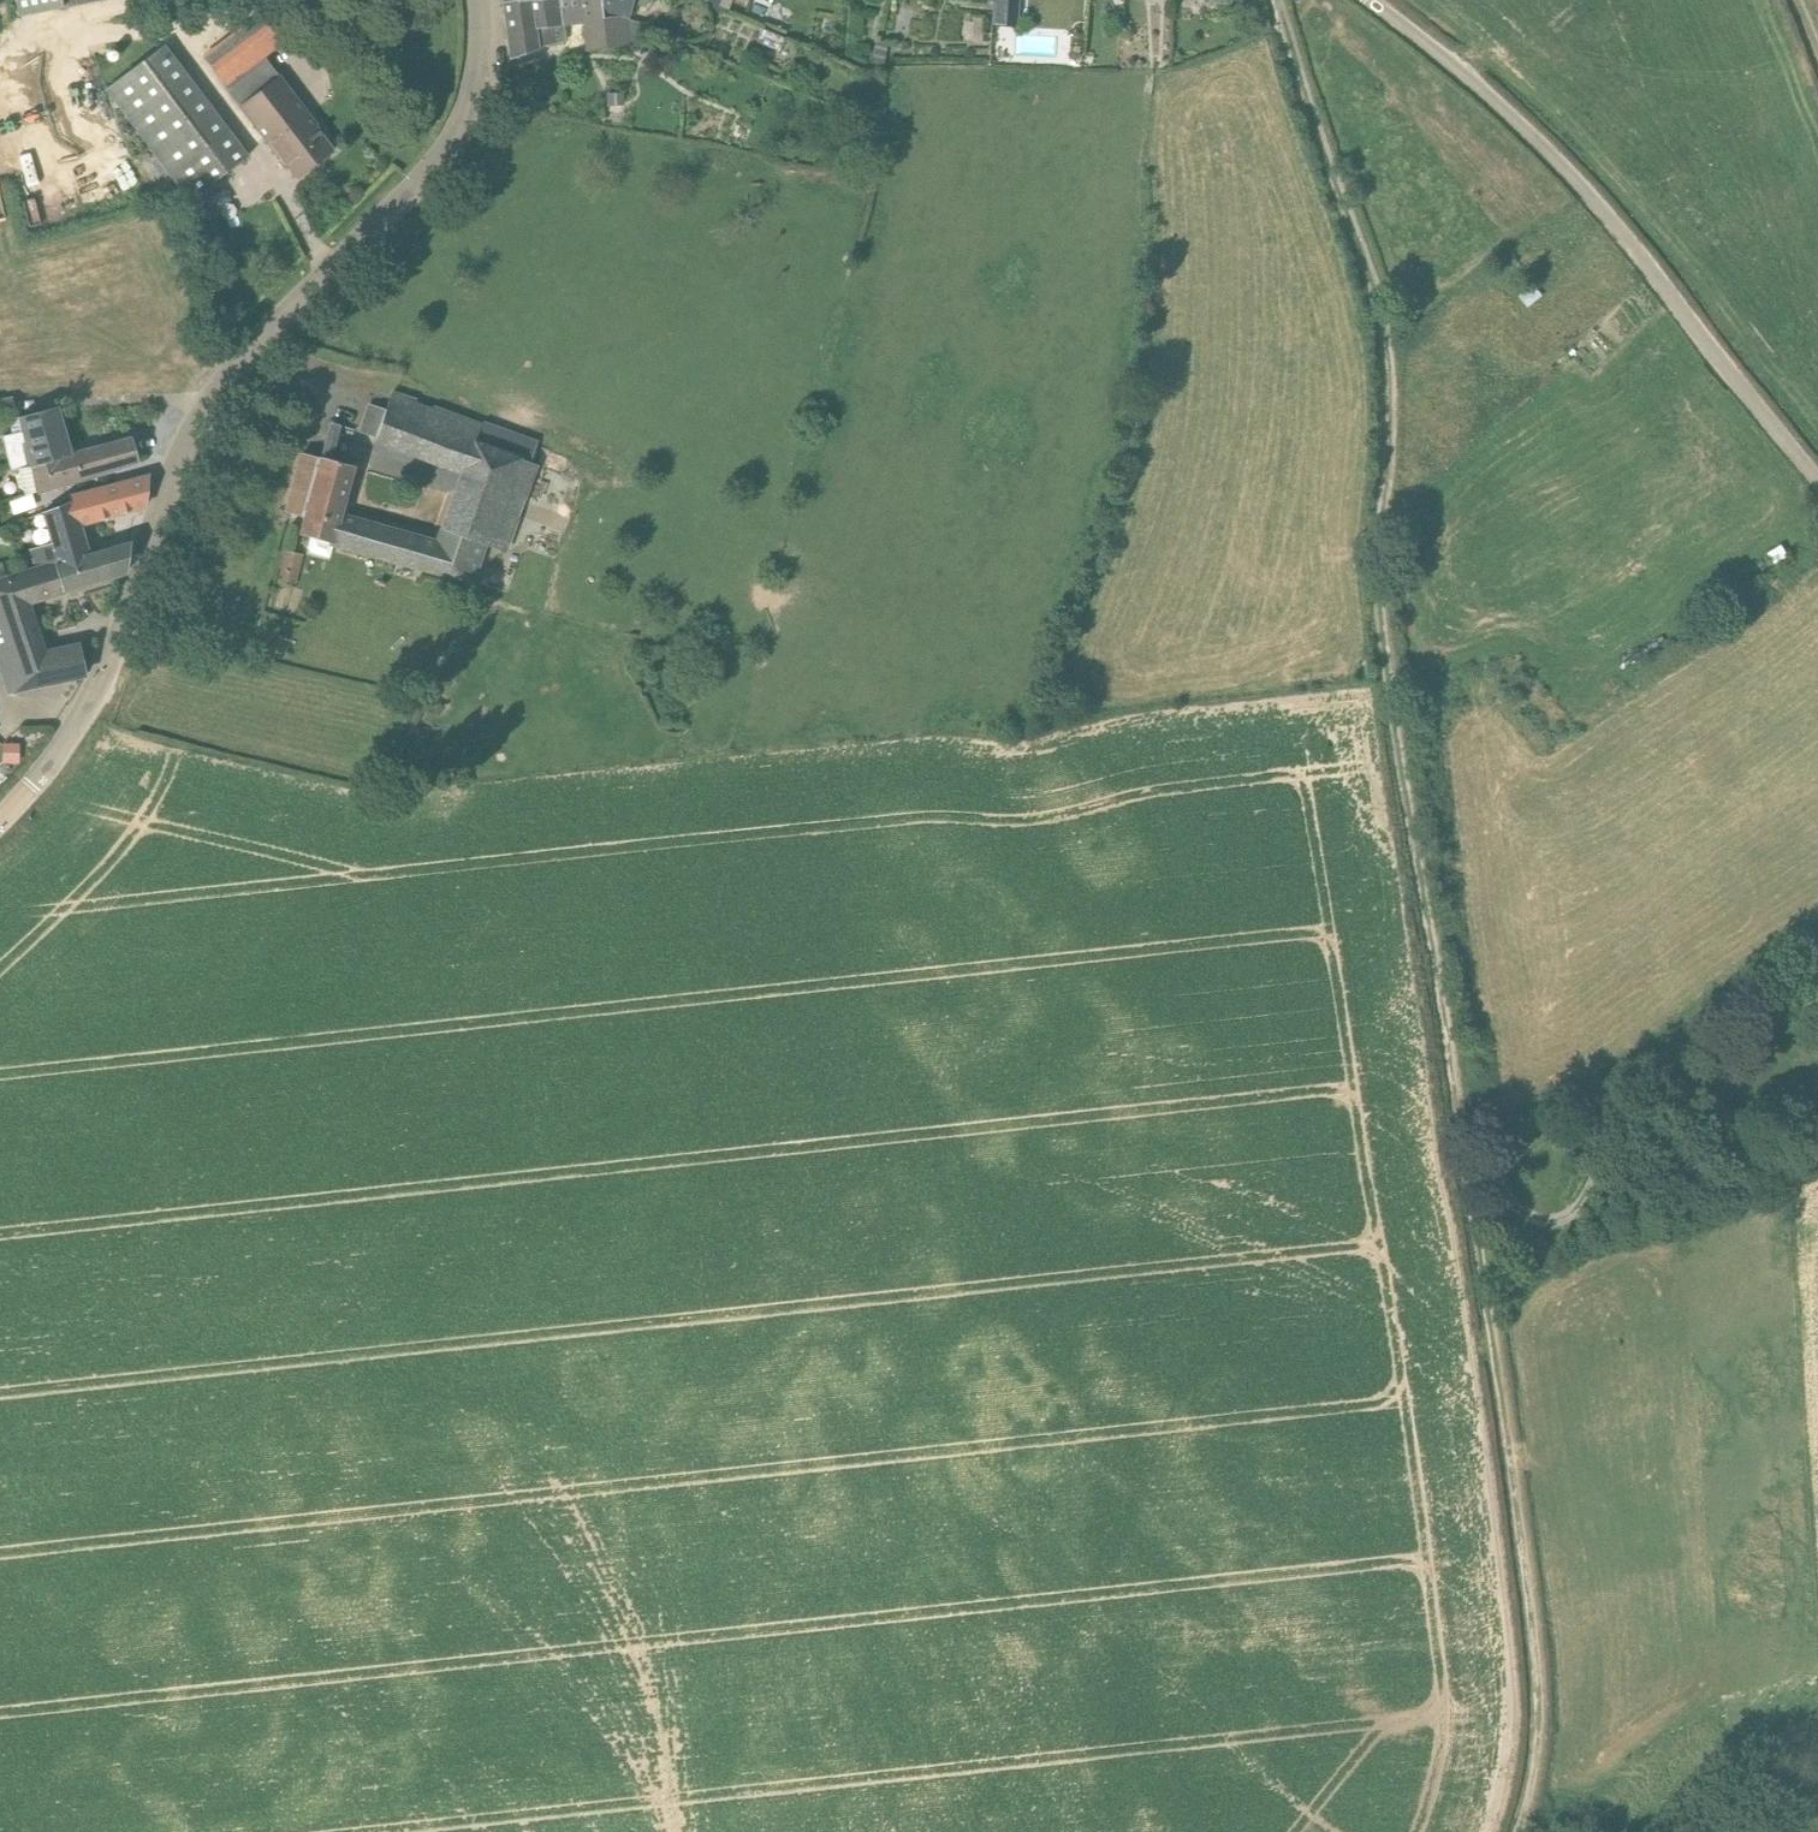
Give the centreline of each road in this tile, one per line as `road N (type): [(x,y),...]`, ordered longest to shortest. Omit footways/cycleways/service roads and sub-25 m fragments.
road 1 (track): [(1278,0),(1387,346),(1380,608),(1539,1683),(1537,1752),(1518,1831)]
road 2 (tertiary): [(0,819),(33,787),(92,702),(163,506),(208,406),(455,133),(473,91),(478,0)]
road 3 (unclassified): [(1817,480),(1570,175),(1371,0)]

